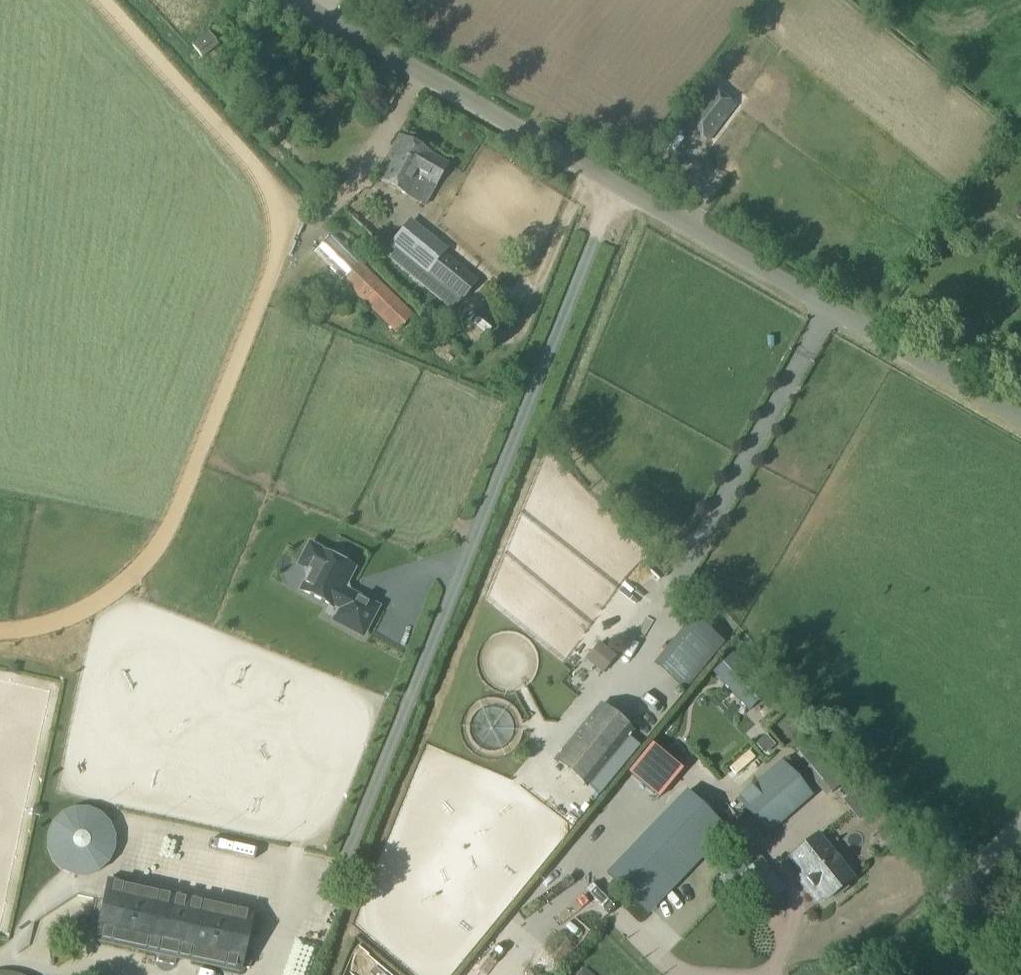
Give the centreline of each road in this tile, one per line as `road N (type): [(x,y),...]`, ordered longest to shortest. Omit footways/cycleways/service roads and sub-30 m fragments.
road 1 (unclassified): [(1020,420),(290,0)]
road 2 (unclassified): [(866,974),(1020,831)]

